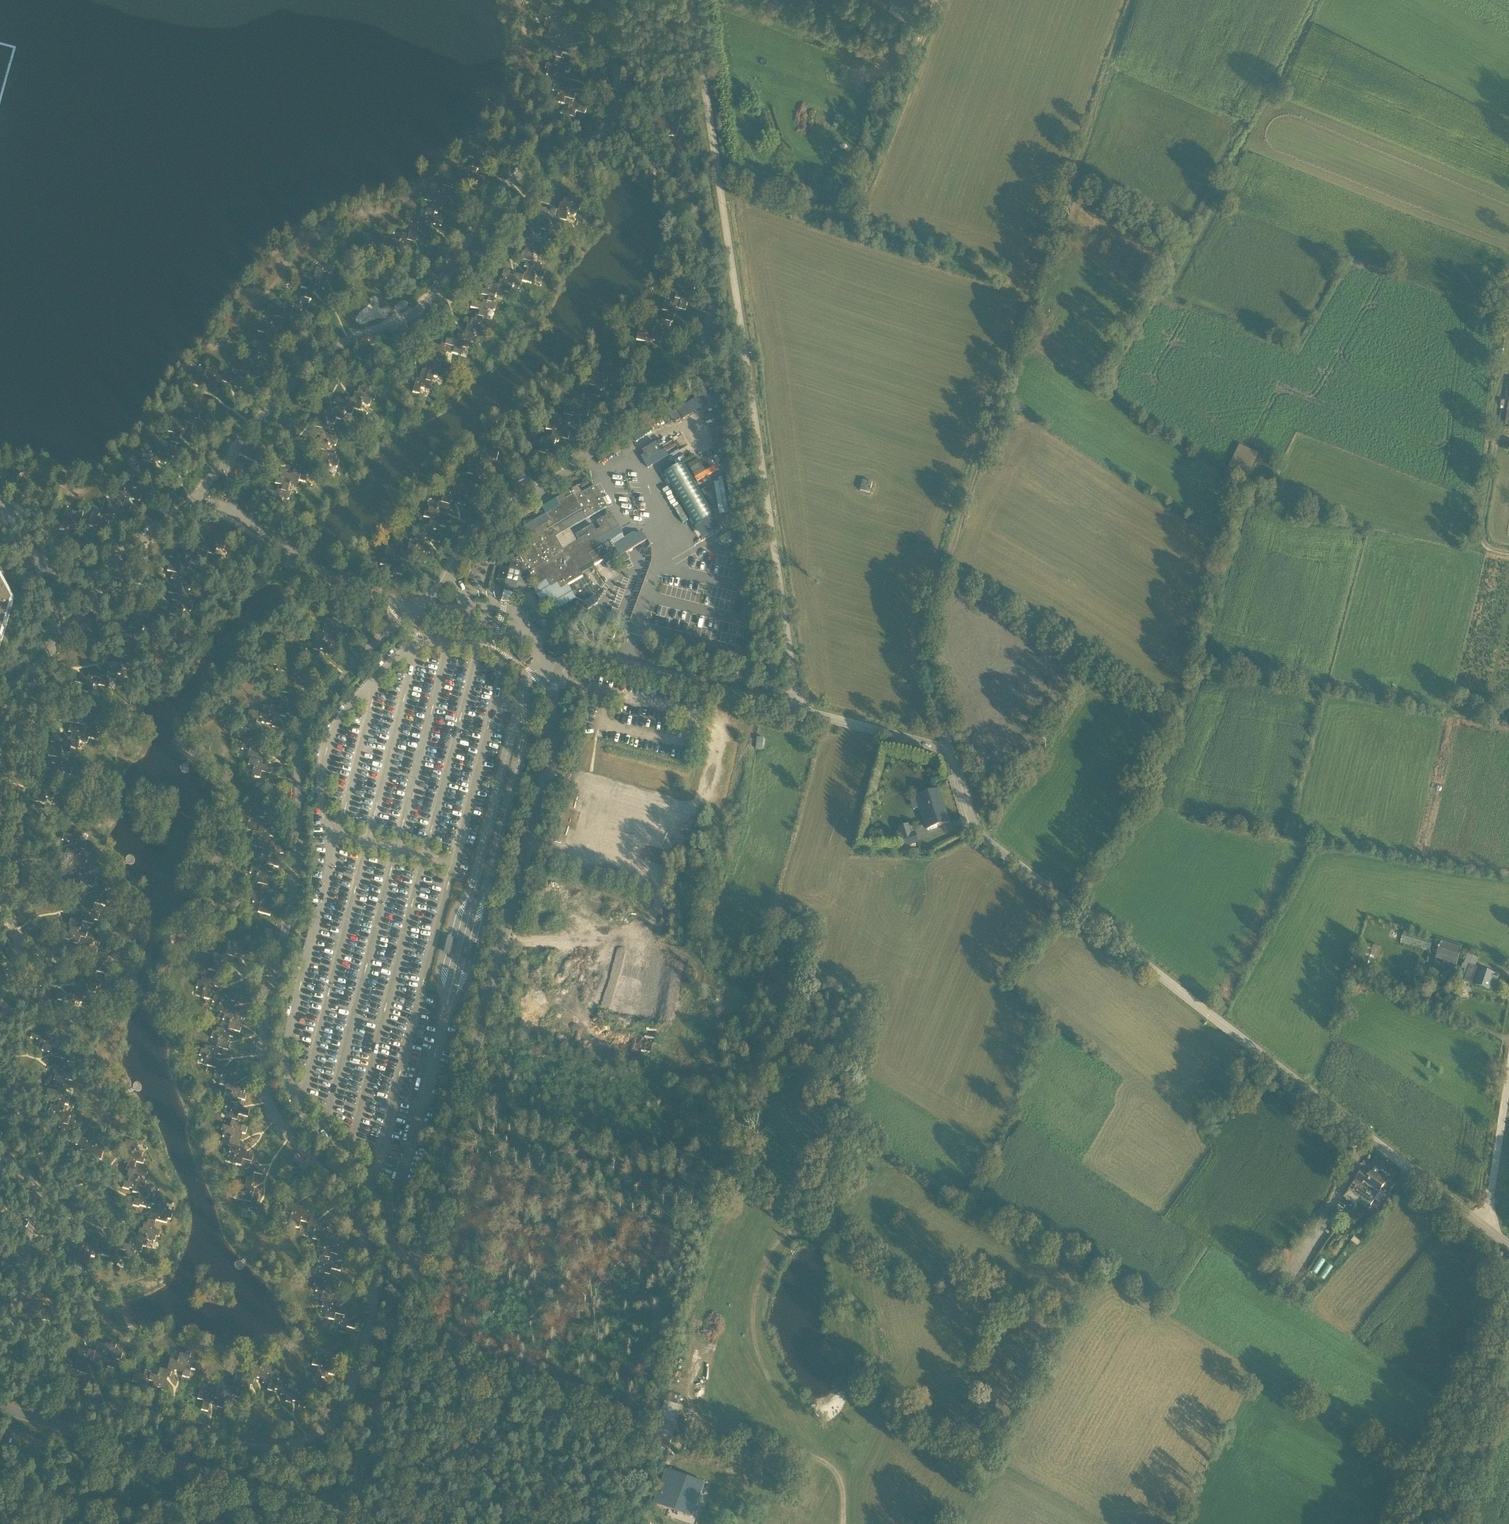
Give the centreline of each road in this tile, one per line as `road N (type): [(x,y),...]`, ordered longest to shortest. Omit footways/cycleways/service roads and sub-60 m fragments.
road 1 (unclassified): [(800,713),(584,654),(557,670),(545,775),(445,1165),(361,1468),(344,1499),(321,1510),(300,1506),(0,1405)]
road 2 (track): [(947,754),(925,639),(1035,290),(862,231),(853,221),(933,0)]
road 3 (unclassified): [(1485,1228),(991,844),(973,824),(947,754),(800,713)]
road 4 (unclassified): [(692,0),(800,713)]
road 5 (track): [(1035,290),(1135,0)]
road 6 (track): [(1392,1523),(1508,1283)]
road 7 (unclassified): [(1485,1228),(1508,1076)]

